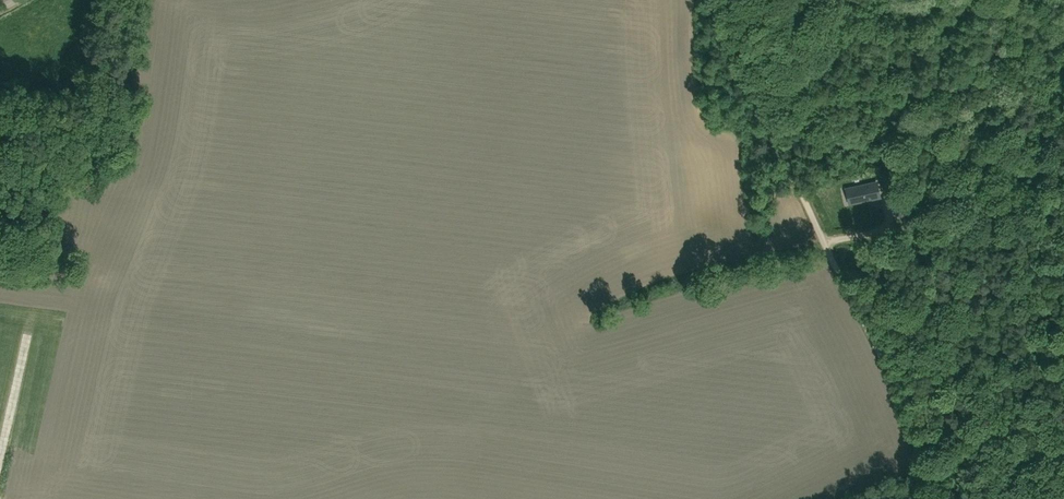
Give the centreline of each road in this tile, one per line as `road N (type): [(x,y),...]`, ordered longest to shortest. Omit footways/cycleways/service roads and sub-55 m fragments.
road 1 (track): [(933,498),(894,383),(712,0)]

